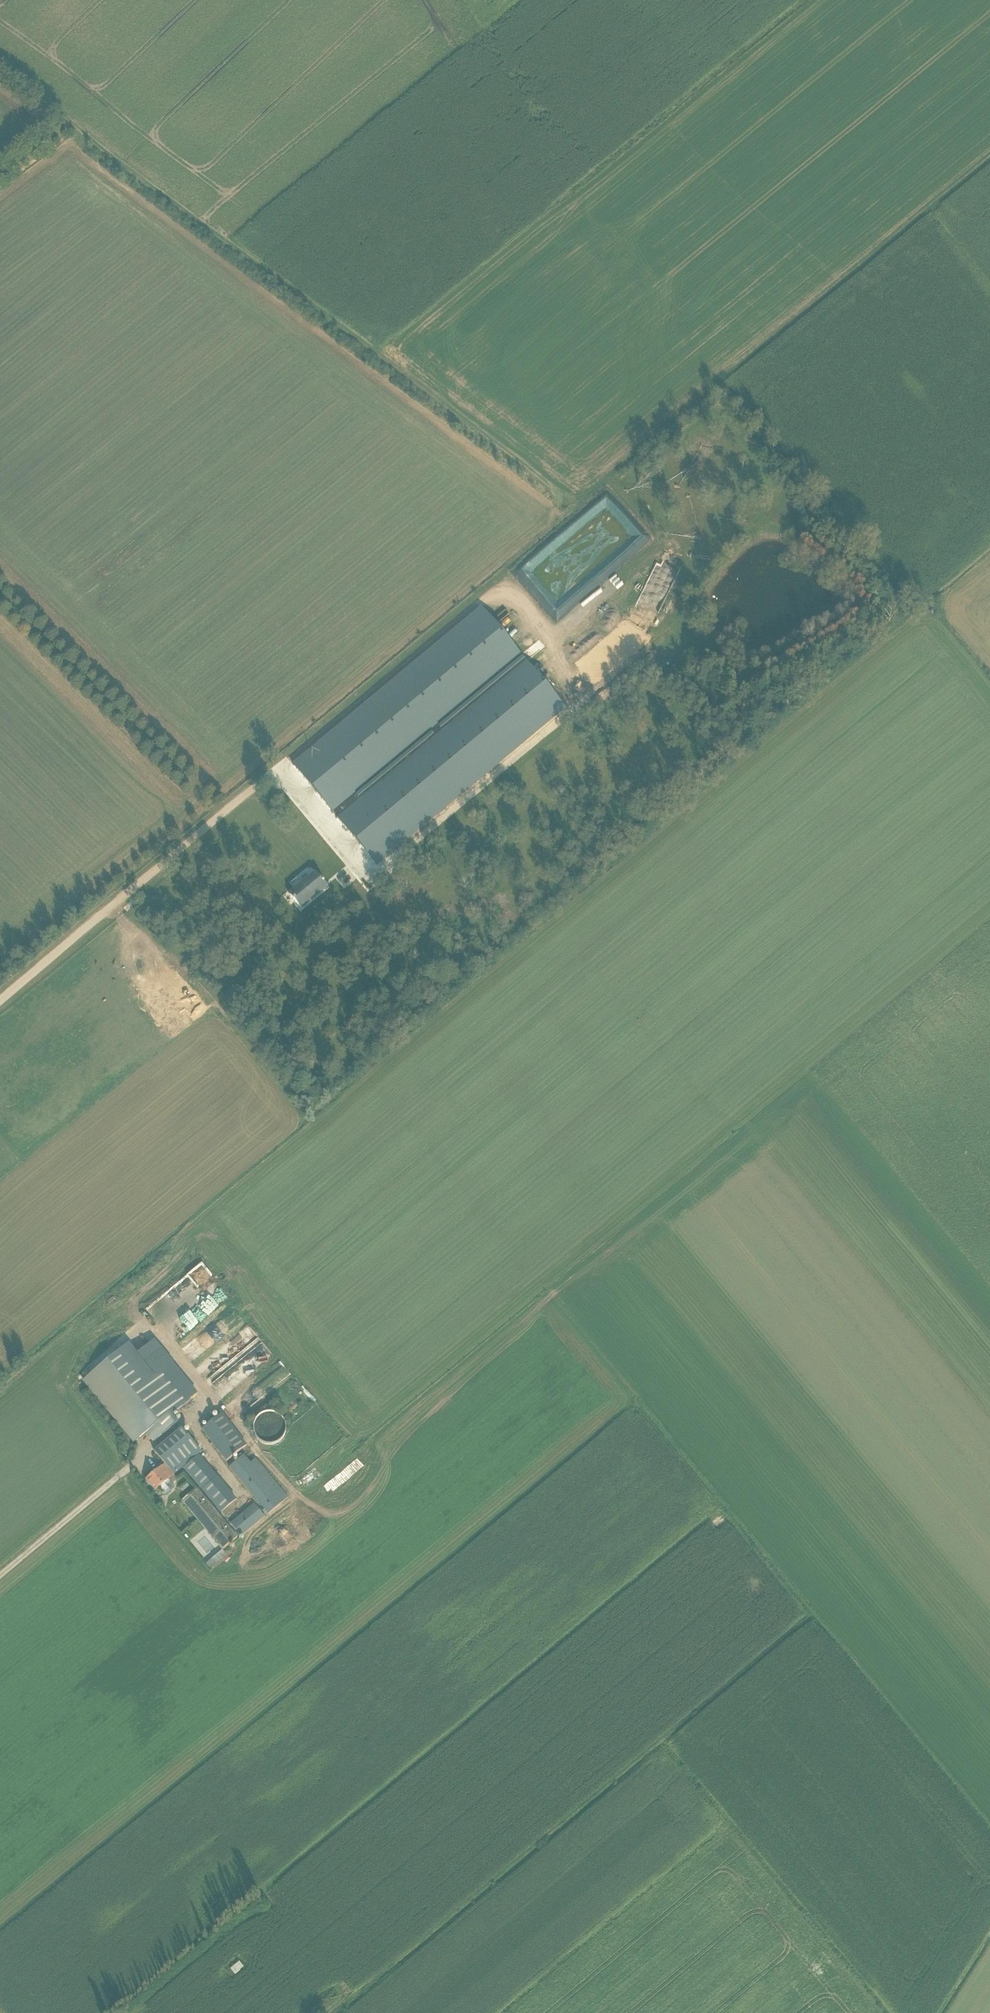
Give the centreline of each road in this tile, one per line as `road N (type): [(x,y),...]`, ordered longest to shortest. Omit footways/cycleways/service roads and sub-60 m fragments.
road 1 (track): [(0,69),(579,499)]
road 2 (track): [(0,1575),(129,1468)]

